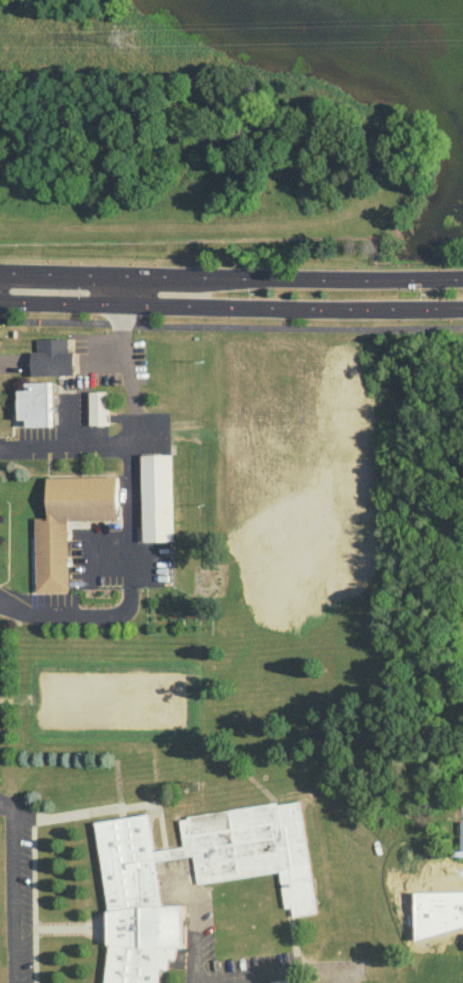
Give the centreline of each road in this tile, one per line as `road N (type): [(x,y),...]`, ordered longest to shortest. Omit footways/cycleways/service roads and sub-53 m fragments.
road 1 (tertiary): [(0,305),(462,311)]
road 2 (tertiary): [(462,279),(0,276)]
road 3 (track): [(0,220),(244,225),(340,217)]

